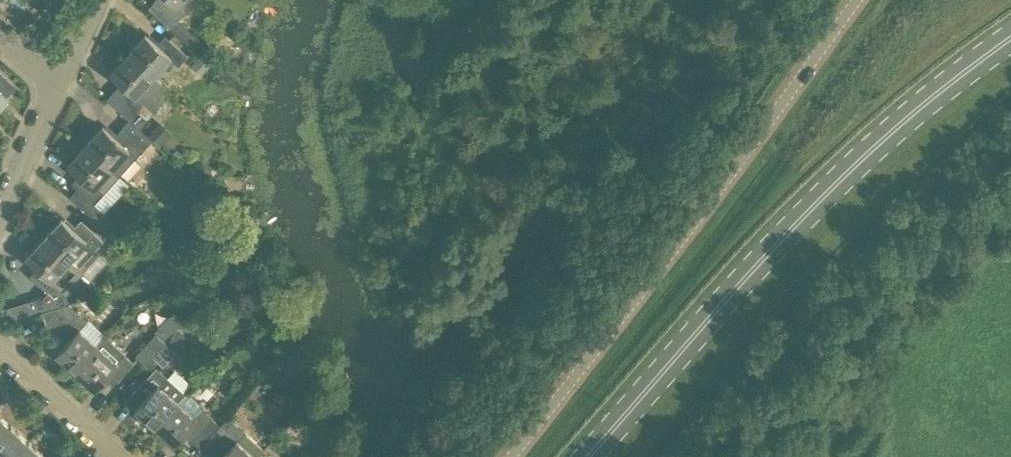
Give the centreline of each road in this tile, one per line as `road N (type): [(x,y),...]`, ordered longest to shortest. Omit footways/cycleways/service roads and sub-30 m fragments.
road 1 (primary): [(587,456),(842,178),(1010,39)]
road 2 (unclassified): [(511,456),(856,0)]
road 3 (residential): [(0,356),(114,456)]
road 4 (residential): [(0,209),(60,86)]

